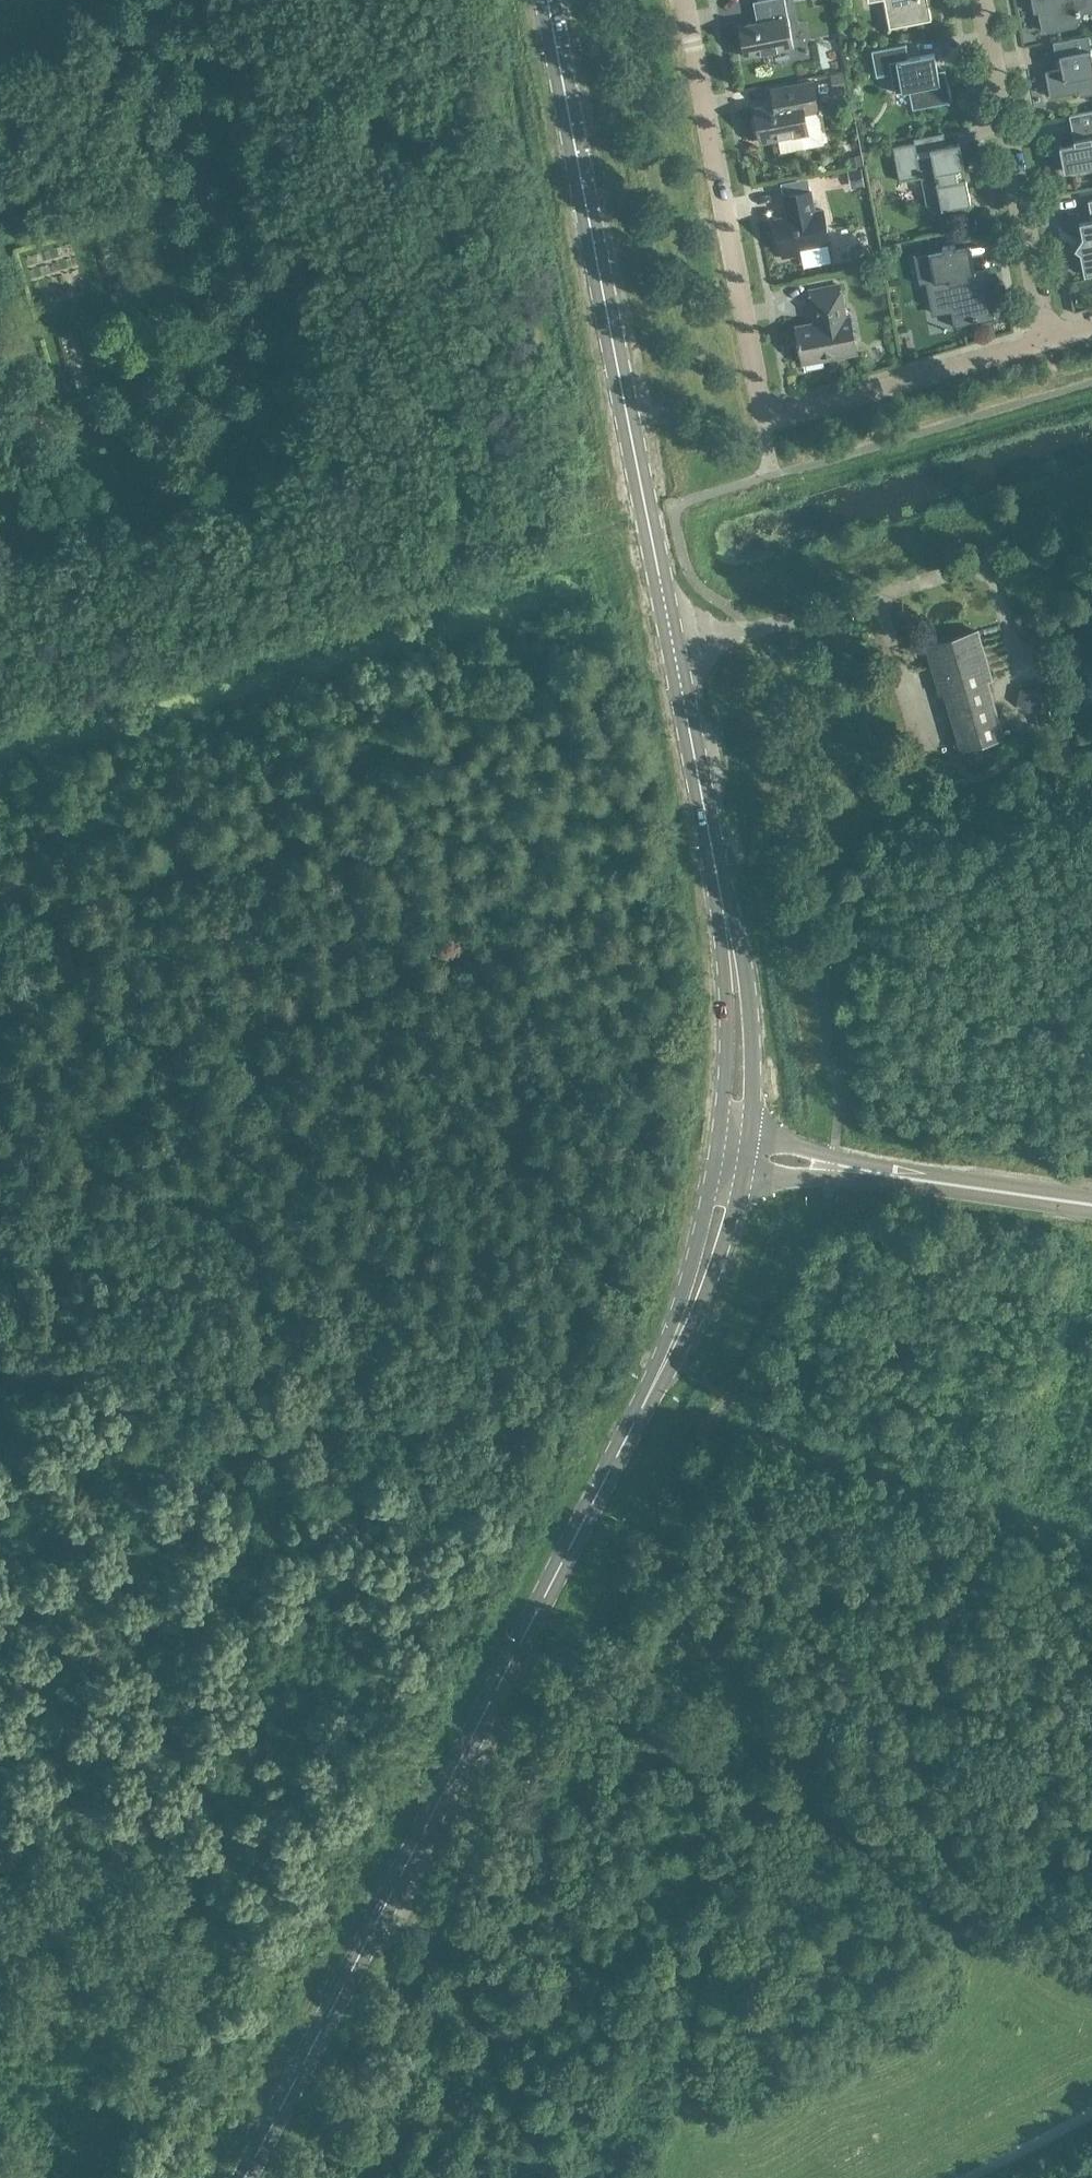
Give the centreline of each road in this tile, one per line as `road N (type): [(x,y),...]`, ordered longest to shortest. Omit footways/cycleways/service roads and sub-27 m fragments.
road 1 (tertiary): [(733,953),(548,0)]
road 2 (tertiary): [(246,2177),(680,1331)]
road 3 (track): [(586,525),(614,556),(619,593),(600,639),(0,815)]
road 4 (track): [(0,1257),(111,1269),(565,1430),(663,1499)]
road 5 (track): [(0,711),(586,525),(647,524)]
road 6 (residential): [(763,420),(684,0)]
road 7 (track): [(1091,1550),(840,1475),(713,1425)]
road 8 (residential): [(1047,340),(980,0)]
road 9 (residential): [(763,420),(1047,340)]
road 10 (tertiary): [(733,953),(717,1145)]
road 11 (tertiary): [(717,1145),(680,1331)]
road 12 (tertiary): [(1091,1207),(904,1178)]
road 13 (tertiary): [(747,1134),(749,1027),(733,953)]
road 14 (tertiary): [(680,1331),(699,1313),(742,1172)]
road 15 (tertiary): [(904,1178),(747,1134)]
road 16 (tertiary): [(742,1172),(876,1183),(904,1178)]

